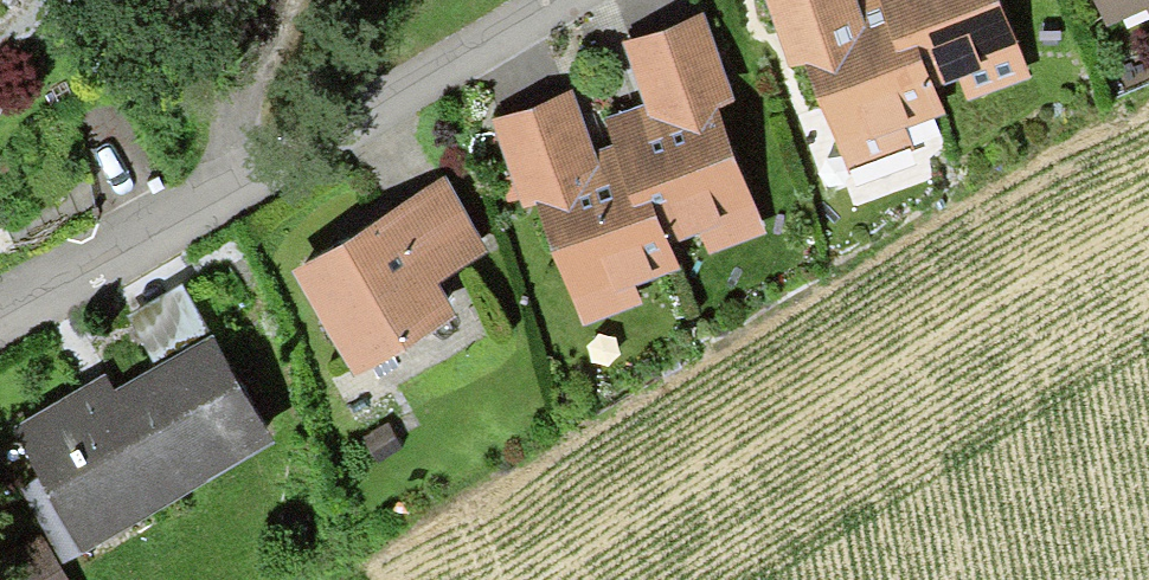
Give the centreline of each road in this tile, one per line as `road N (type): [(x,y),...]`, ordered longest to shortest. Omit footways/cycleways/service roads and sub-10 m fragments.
road 1 (residential): [(547,0),(235,179)]
road 2 (residential): [(0,317),(235,179)]

